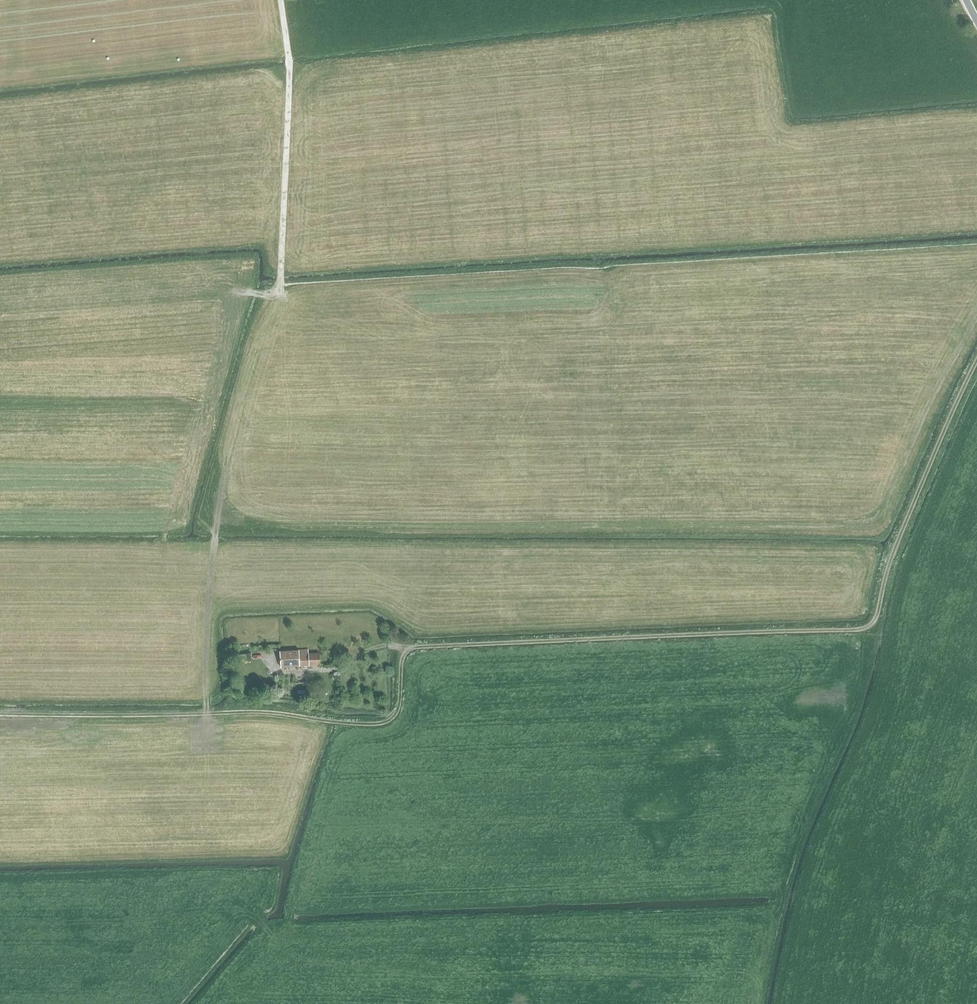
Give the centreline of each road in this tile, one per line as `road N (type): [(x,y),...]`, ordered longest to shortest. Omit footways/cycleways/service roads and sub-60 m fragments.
road 1 (track): [(976,369),(904,527),(875,627),(401,647),(397,713),(388,721),(0,715)]

